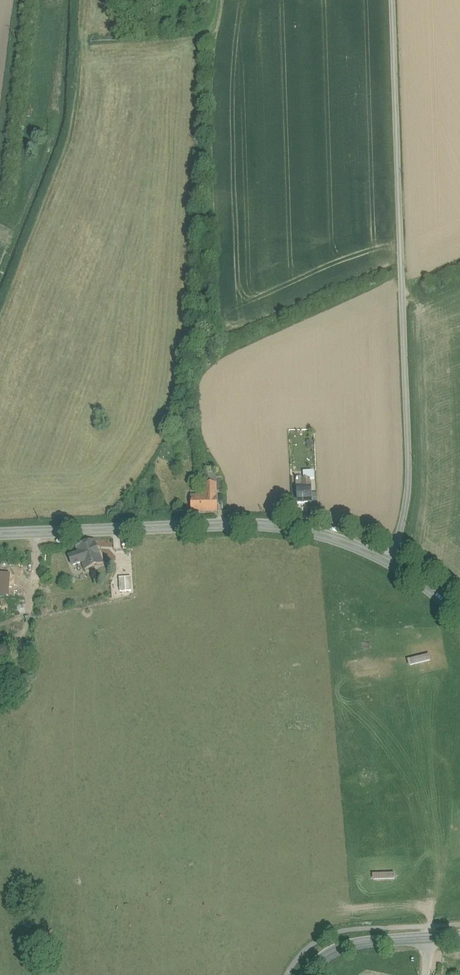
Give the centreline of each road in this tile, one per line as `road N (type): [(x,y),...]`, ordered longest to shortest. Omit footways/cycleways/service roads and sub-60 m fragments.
road 1 (residential): [(393,564),(405,474),(390,0)]
road 2 (secondary): [(393,564),(336,539),(258,528),(0,535)]
road 3 (secondary): [(459,937),(345,947),(309,974)]

